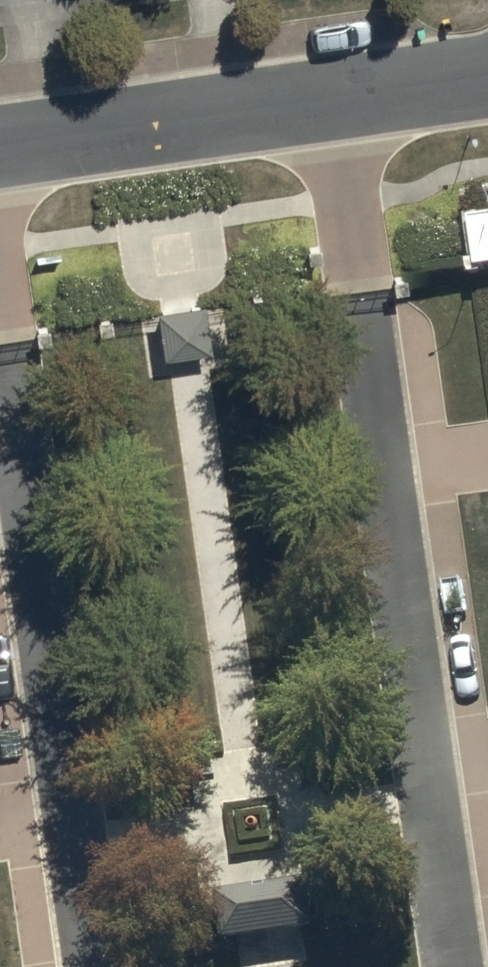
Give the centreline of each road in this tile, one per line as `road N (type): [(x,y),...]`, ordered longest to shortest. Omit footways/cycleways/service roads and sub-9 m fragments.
road 1 (residential): [(368,285),(465,966)]
road 2 (residential): [(97,966),(8,330)]
road 3 (residential): [(345,93),(0,145)]
road 4 (residential): [(345,93),(368,285)]
road 5 (residential): [(487,70),(345,93)]

